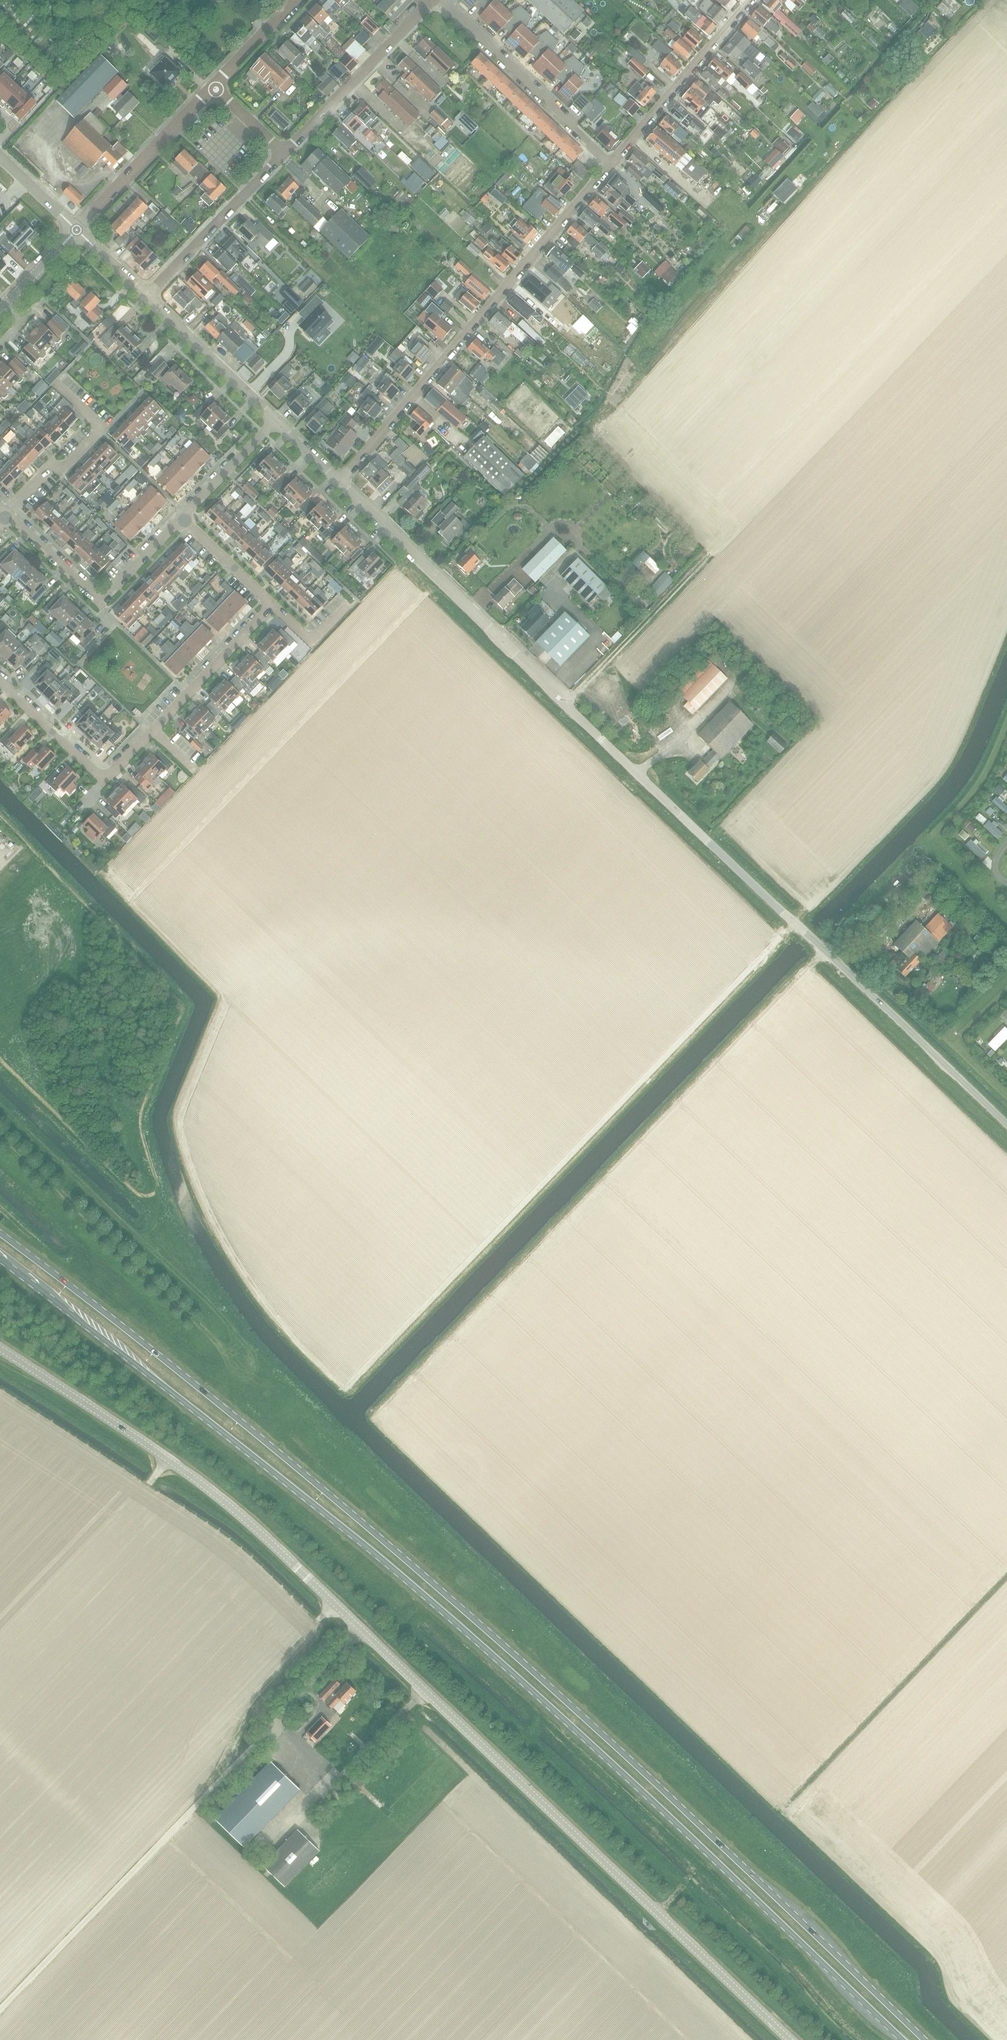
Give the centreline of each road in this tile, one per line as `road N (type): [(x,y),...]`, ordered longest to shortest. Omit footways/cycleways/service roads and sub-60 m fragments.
road 1 (primary): [(925,2039),(449,1597),(0,1234)]
road 2 (primary): [(0,1259),(433,1602),(902,2039)]
road 3 (unclassified): [(790,2039),(249,1523),(0,1348)]
road 4 (track): [(398,1610),(417,1640),(842,2039)]
road 5 (track): [(358,1626),(0,2002)]
road 6 (residential): [(703,837),(339,481)]
road 7 (unclassified): [(1006,1124),(703,837)]
road 8 (residential): [(339,481),(610,165)]
road 9 (residential): [(0,681),(104,776),(273,604)]
road 10 (residential): [(183,517),(99,602),(7,515)]
road 11 (residential): [(610,165),(443,0)]
road 12 (residential): [(610,165),(750,0)]
road 13 (residential): [(283,153),(432,0)]
road 14 (residential): [(7,515),(104,428),(55,381)]
road 15 (residential): [(147,297),(283,153)]
road 16 (tertiary): [(77,230),(213,86)]
road 17 (residential): [(275,420),(147,297)]
road 18 (residential): [(275,420),(183,517)]
road 19 (residential): [(273,604),(183,517)]

